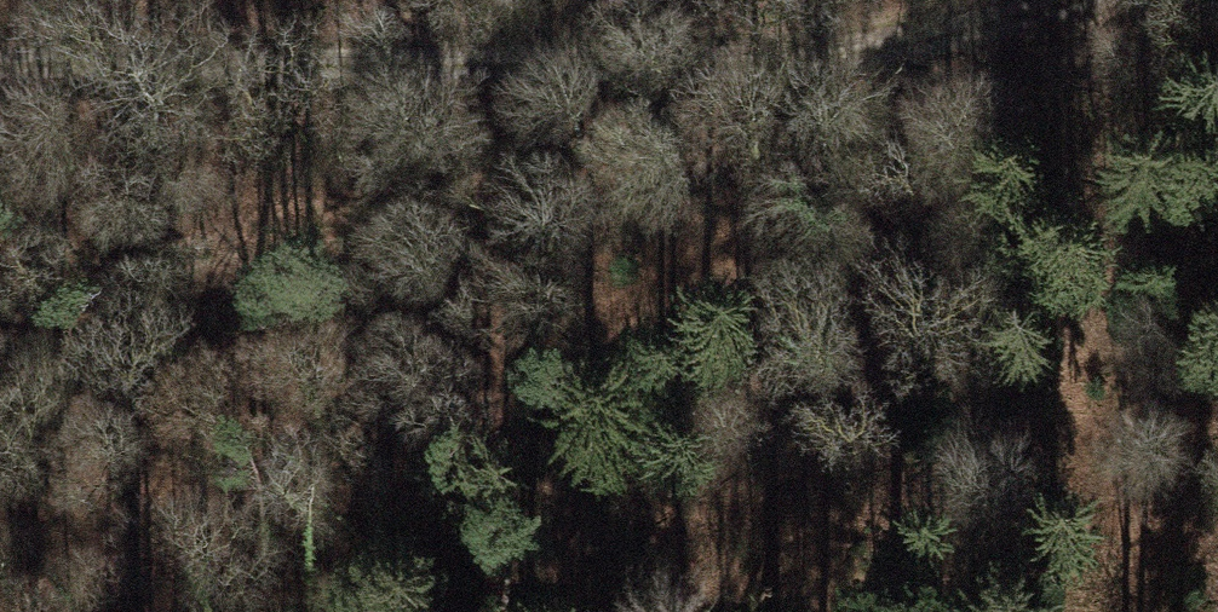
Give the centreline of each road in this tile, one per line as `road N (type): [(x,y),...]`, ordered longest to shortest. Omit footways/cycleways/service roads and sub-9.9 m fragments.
road 1 (track): [(137,611),(1103,74),(1217,30)]
road 2 (track): [(0,62),(195,56),(748,66),(1073,0)]

